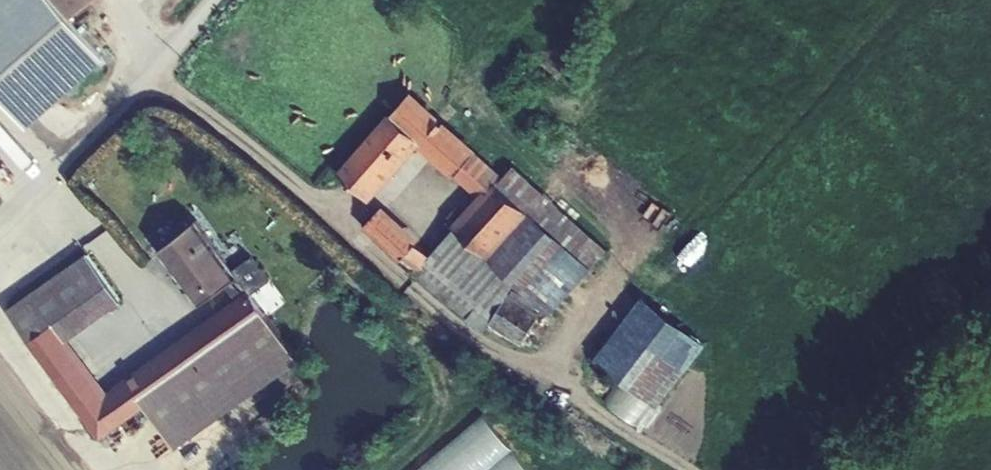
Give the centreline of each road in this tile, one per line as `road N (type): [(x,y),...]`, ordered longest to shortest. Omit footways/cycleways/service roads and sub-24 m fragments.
road 1 (unclassified): [(0,217),(211,0)]

